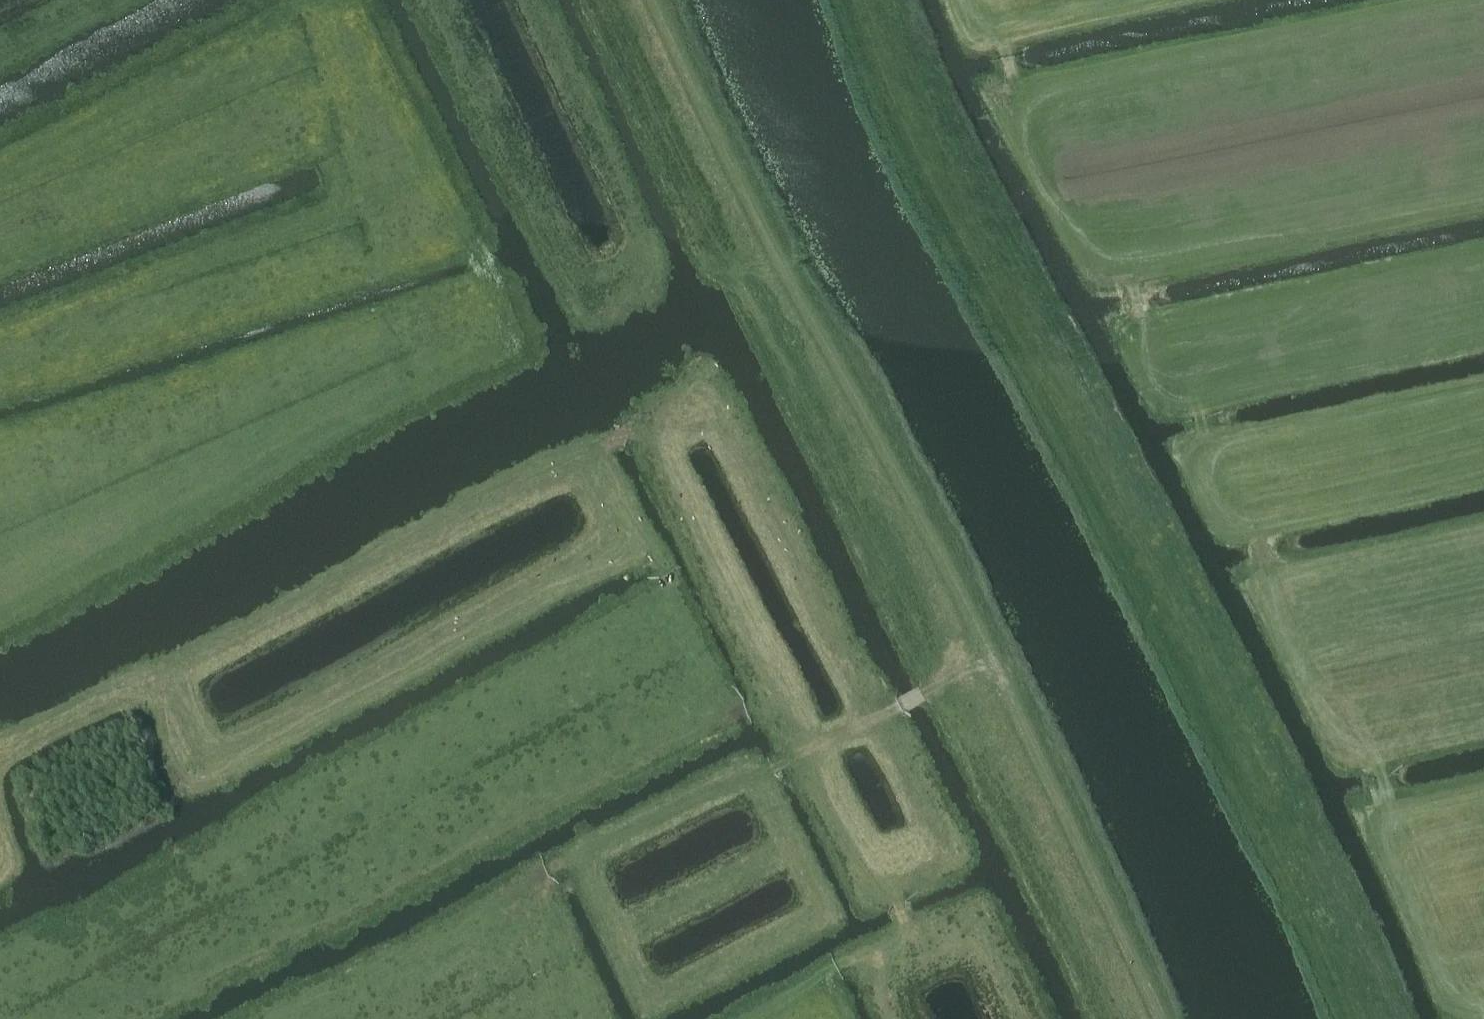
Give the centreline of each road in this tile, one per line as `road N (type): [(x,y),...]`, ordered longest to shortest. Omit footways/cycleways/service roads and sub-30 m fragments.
road 1 (track): [(654,0),(784,266),(922,516),(1160,1018)]
road 2 (track): [(565,1018),(532,933),(539,873),(898,702)]

